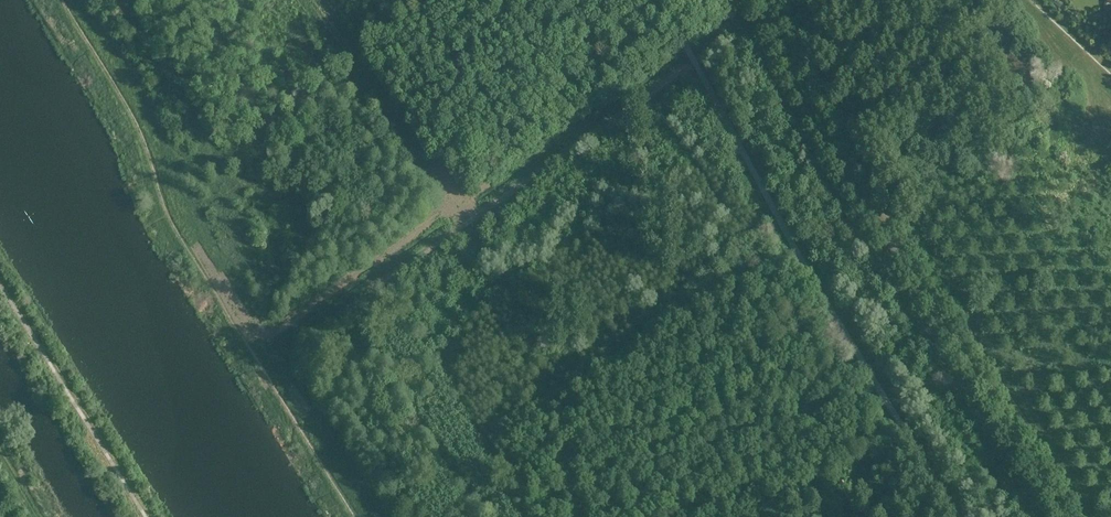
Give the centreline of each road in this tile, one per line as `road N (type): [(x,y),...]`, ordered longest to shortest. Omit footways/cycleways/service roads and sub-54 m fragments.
road 1 (tertiary): [(1065,516),(873,214),(764,0)]
road 2 (track): [(303,0),(437,194)]

